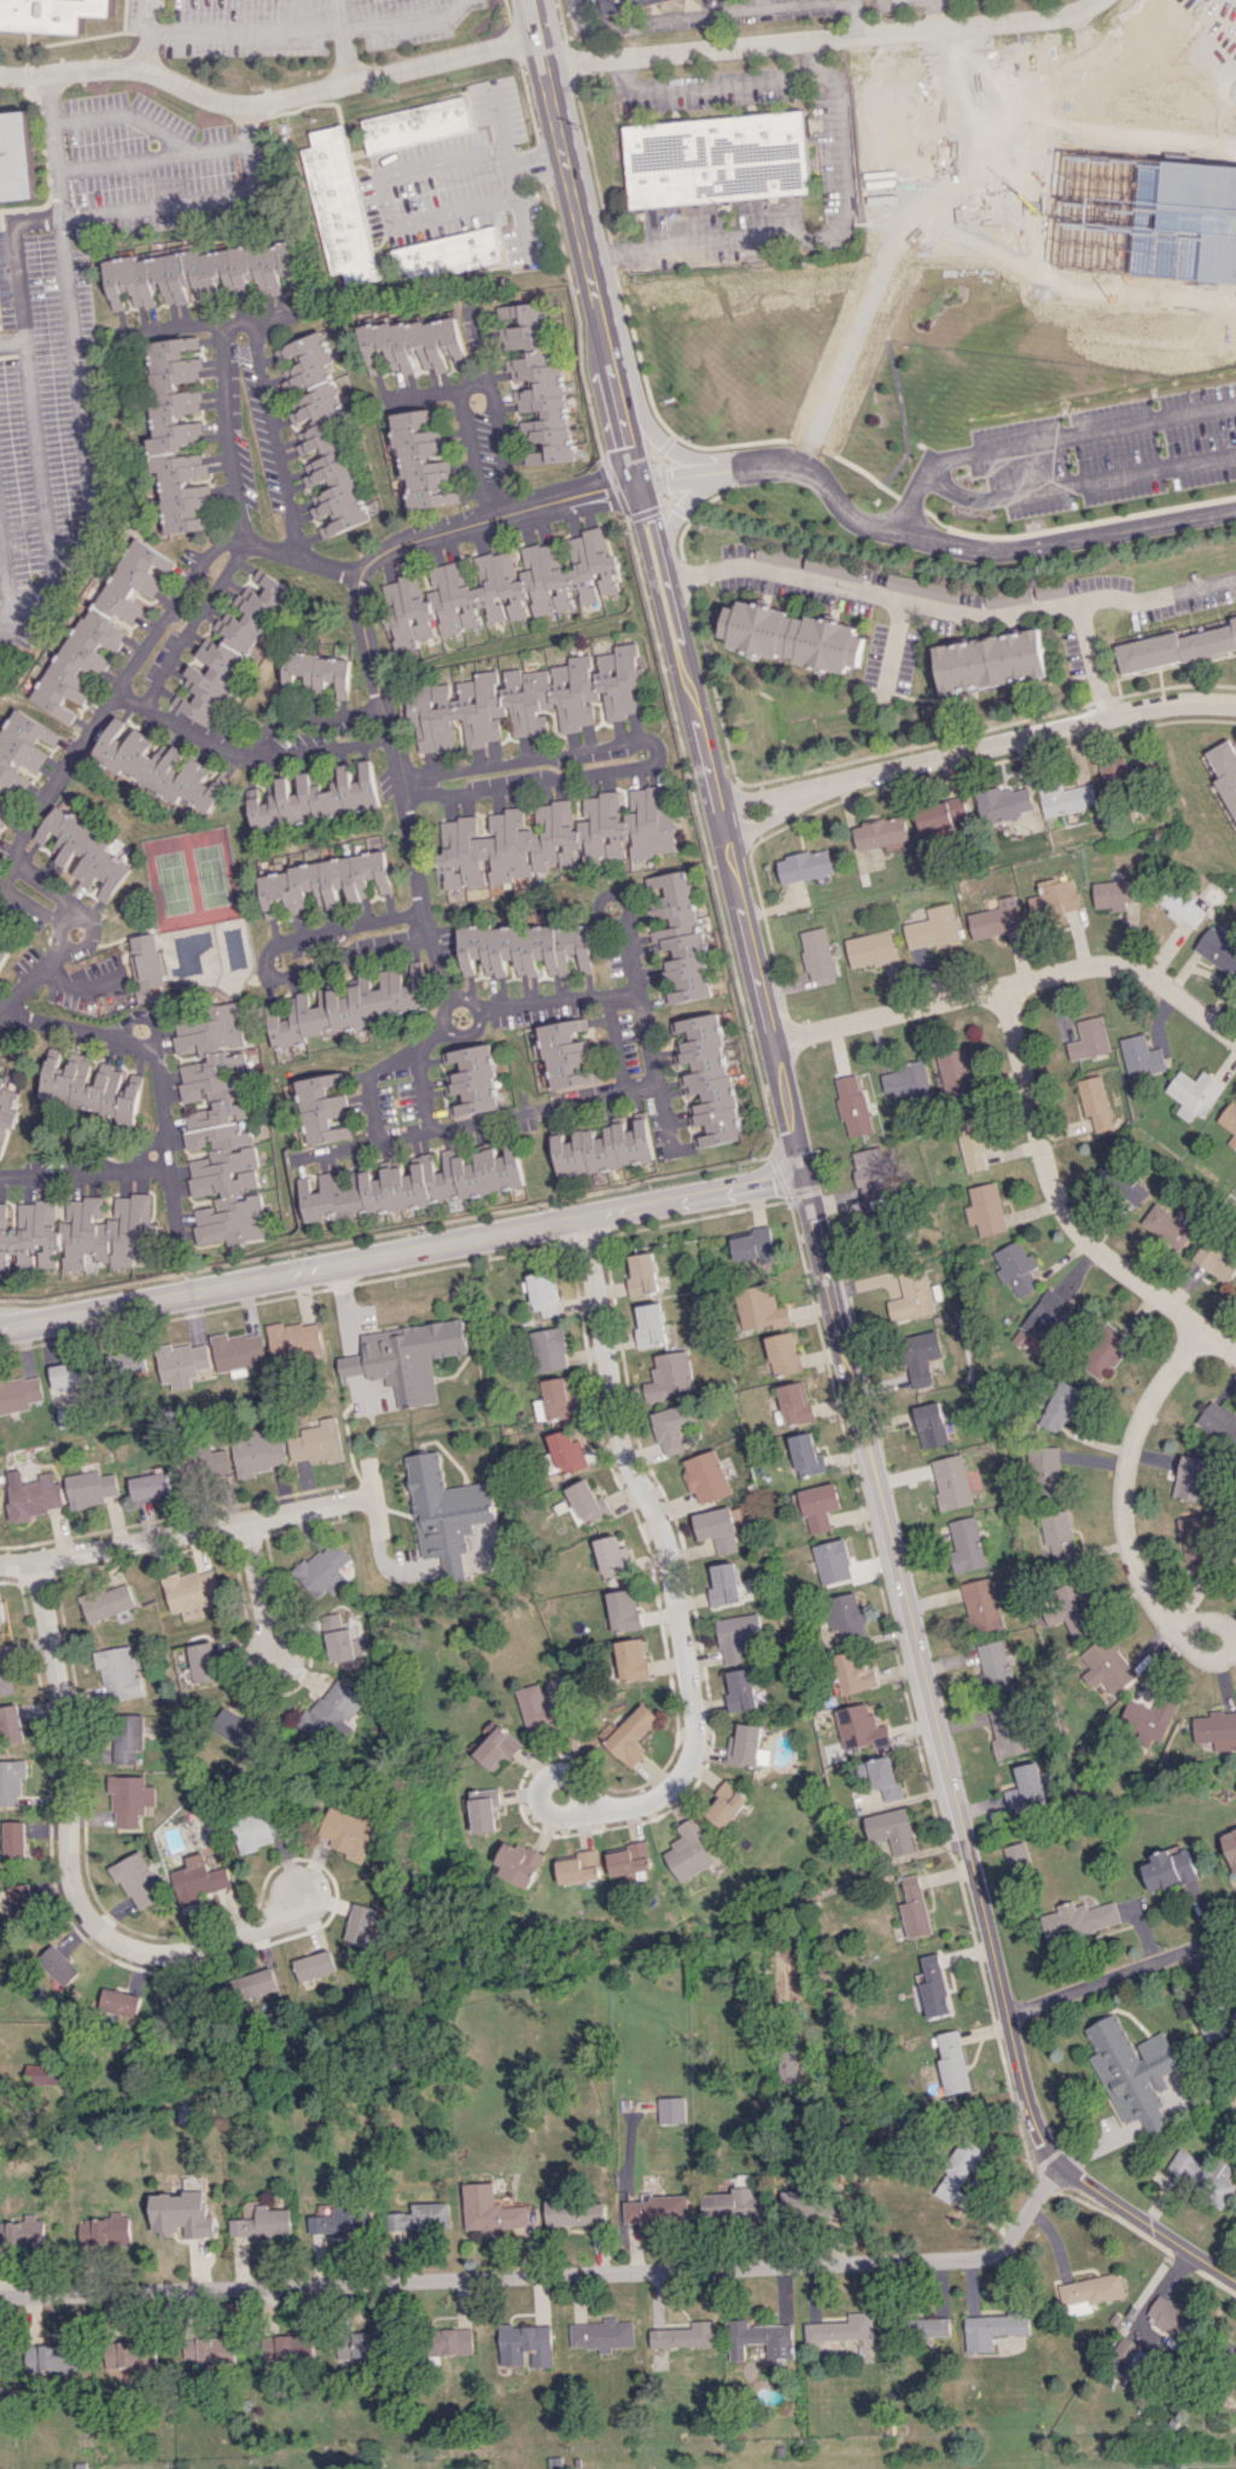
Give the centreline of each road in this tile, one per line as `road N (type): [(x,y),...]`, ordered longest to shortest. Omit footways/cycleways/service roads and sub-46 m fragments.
road 1 (secondary): [(665,581),(1024,2107),(1057,2174),(1235,2281)]
road 2 (residential): [(0,2298),(981,2259),(999,2257),(1057,2174)]
road 3 (tertiary): [(805,1172),(0,1326)]
road 4 (residential): [(584,1209),(623,1437),(671,1570),(696,1742),(680,1783),(658,1803),(589,1813),(555,1786)]
road 5 (residential): [(309,1892),(284,1922),(241,1940),(176,1950),(126,1940),(84,1903),(65,1722),(34,1560)]
road 6 (secondary): [(530,0),(665,581)]
road 7 (residential): [(665,581),(756,565),(996,615),(1114,596),(1139,601),(1235,575)]
road 8 (residential): [(1094,0),(1038,19),(546,65)]
road 9 (residential): [(538,41),(249,106),(194,94),(147,71),(0,78)]
road 10 (residential): [(1235,1042),(1130,965),(1104,962),(776,1041)]
road 11 (residential): [(1185,1630),(1196,1654),(1223,1658),(1232,1644),(1228,1627),(1213,1619),(1185,1630),(1148,1591),(1129,1548),(1119,1495),(1131,1427),(1197,1324)]
road 12 (residential): [(1235,704),(1180,701),(1103,716),(780,799)]
road 13 (residential): [(999,985),(1054,1199),(1097,1252),(1235,1353)]
road 14 (residential): [(455,1000),(428,928),(358,583)]
road 15 (residential): [(374,1496),(0,1561)]
road 16 (residential): [(428,928),(275,978),(263,963),(273,944),(425,908)]
road 17 (residential): [(625,925),(622,895),(599,896),(602,921),(625,925),(672,1148)]
road 18 (residential): [(358,583),(321,563),(243,543),(217,552),(115,688)]
road 19 (residential): [(641,484),(389,546),(358,583)]
road 20 (residential): [(390,732),(243,764),(115,688)]
road 21 (residential): [(658,1082),(384,1142)]
road 22 (residential): [(401,784),(652,749)]
road 23 (residential): [(1003,2013),(1235,1929)]
road 24 (residential): [(7,1002),(33,1017),(119,1037),(147,1054),(161,1072),(159,1142)]
road 25 (residential): [(291,555),(245,321)]
road 26 (residential): [(33,875),(17,864),(22,839),(115,688)]
road 27 (residential): [(218,324),(217,371),(243,543)]
road 28 (residential): [(146,706),(191,622),(245,545)]
road 29 (residential): [(640,991),(476,1013)]
road 30 (residential): [(142,332),(305,308)]
road 31 (residential): [(444,1027),(371,1081),(384,1142)]
road 32 (residential): [(247,1521),(275,1667)]
road 33 (residential): [(139,1165),(0,1175)]
road 34 (residential): [(457,391),(482,493),(505,516)]
road 35 (residential): [(505,516),(484,390)]

